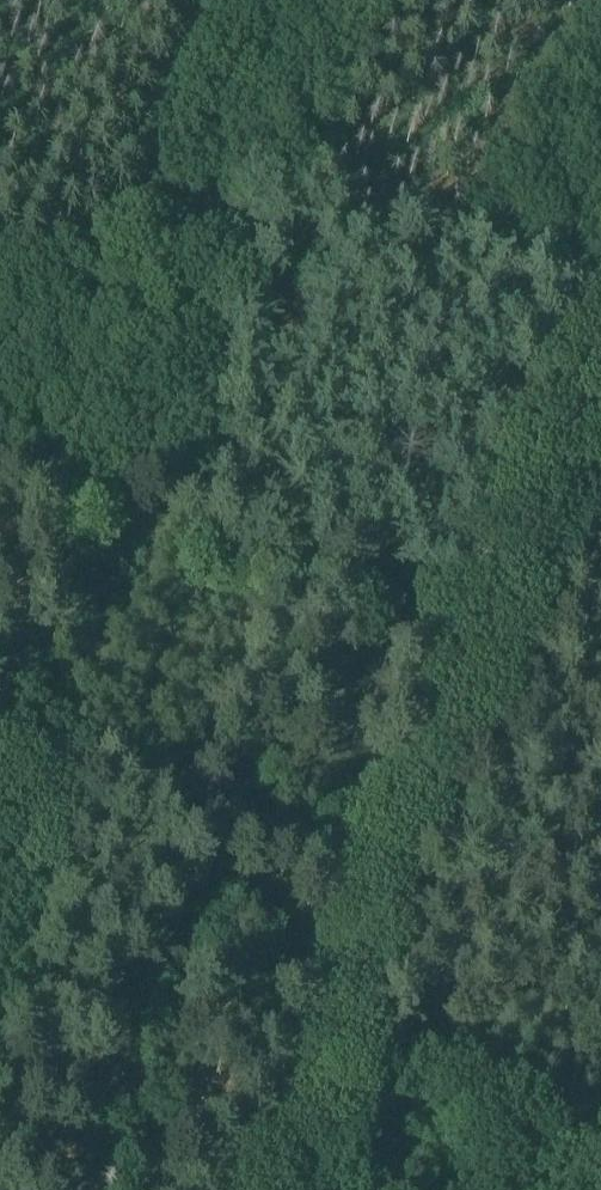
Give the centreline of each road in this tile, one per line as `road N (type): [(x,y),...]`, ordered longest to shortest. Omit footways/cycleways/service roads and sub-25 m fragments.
road 1 (track): [(471,654),(19,494),(199,0)]
road 2 (track): [(262,1189),(600,325)]

